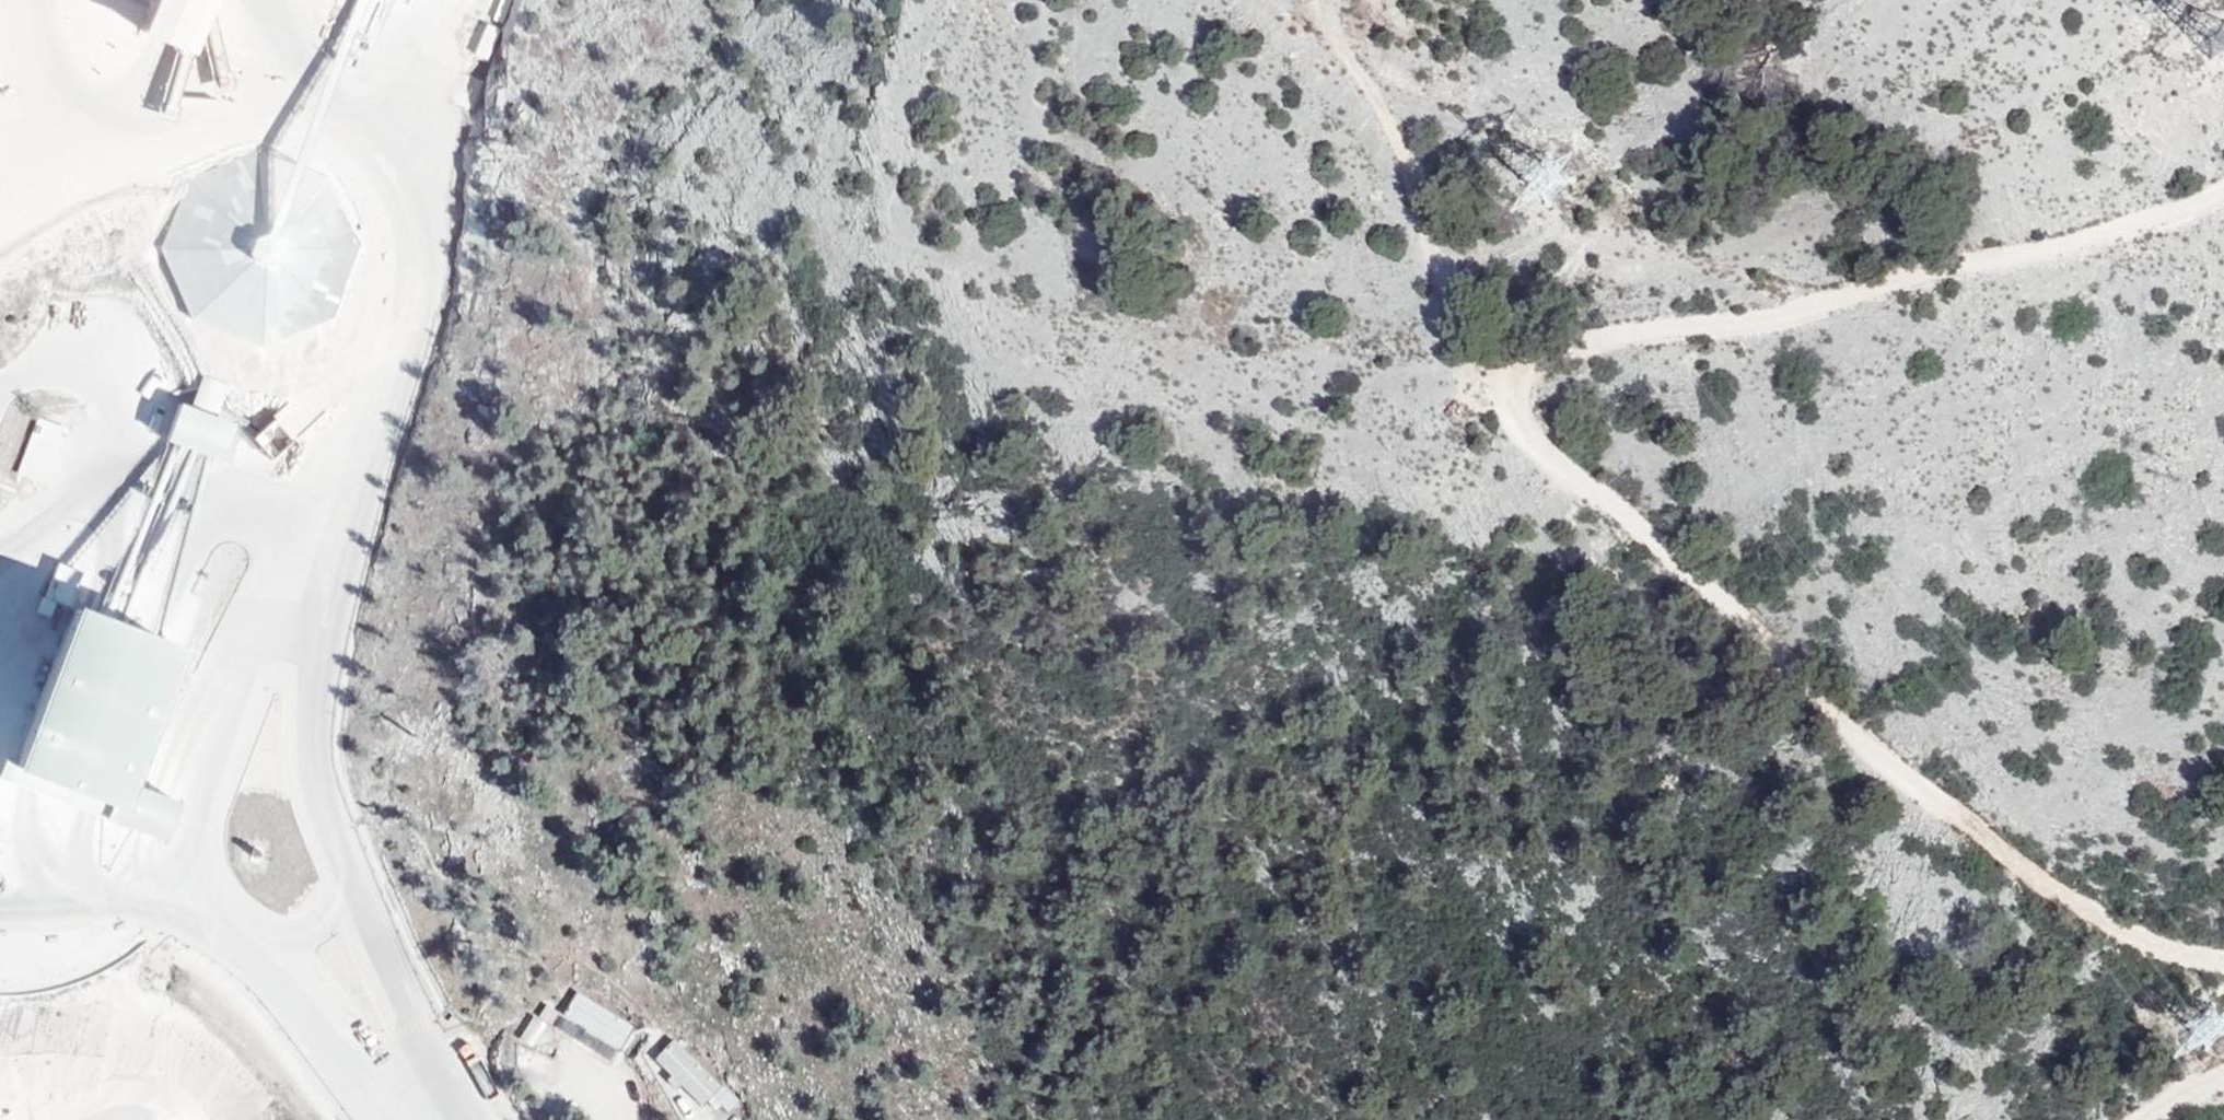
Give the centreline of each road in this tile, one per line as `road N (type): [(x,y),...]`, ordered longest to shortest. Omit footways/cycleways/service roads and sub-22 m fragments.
road 1 (track): [(2223,198),(2143,229),(1779,317),(1539,348),(1510,389),(1530,442),(1753,626),(1898,772),(2120,931),(2223,962)]

